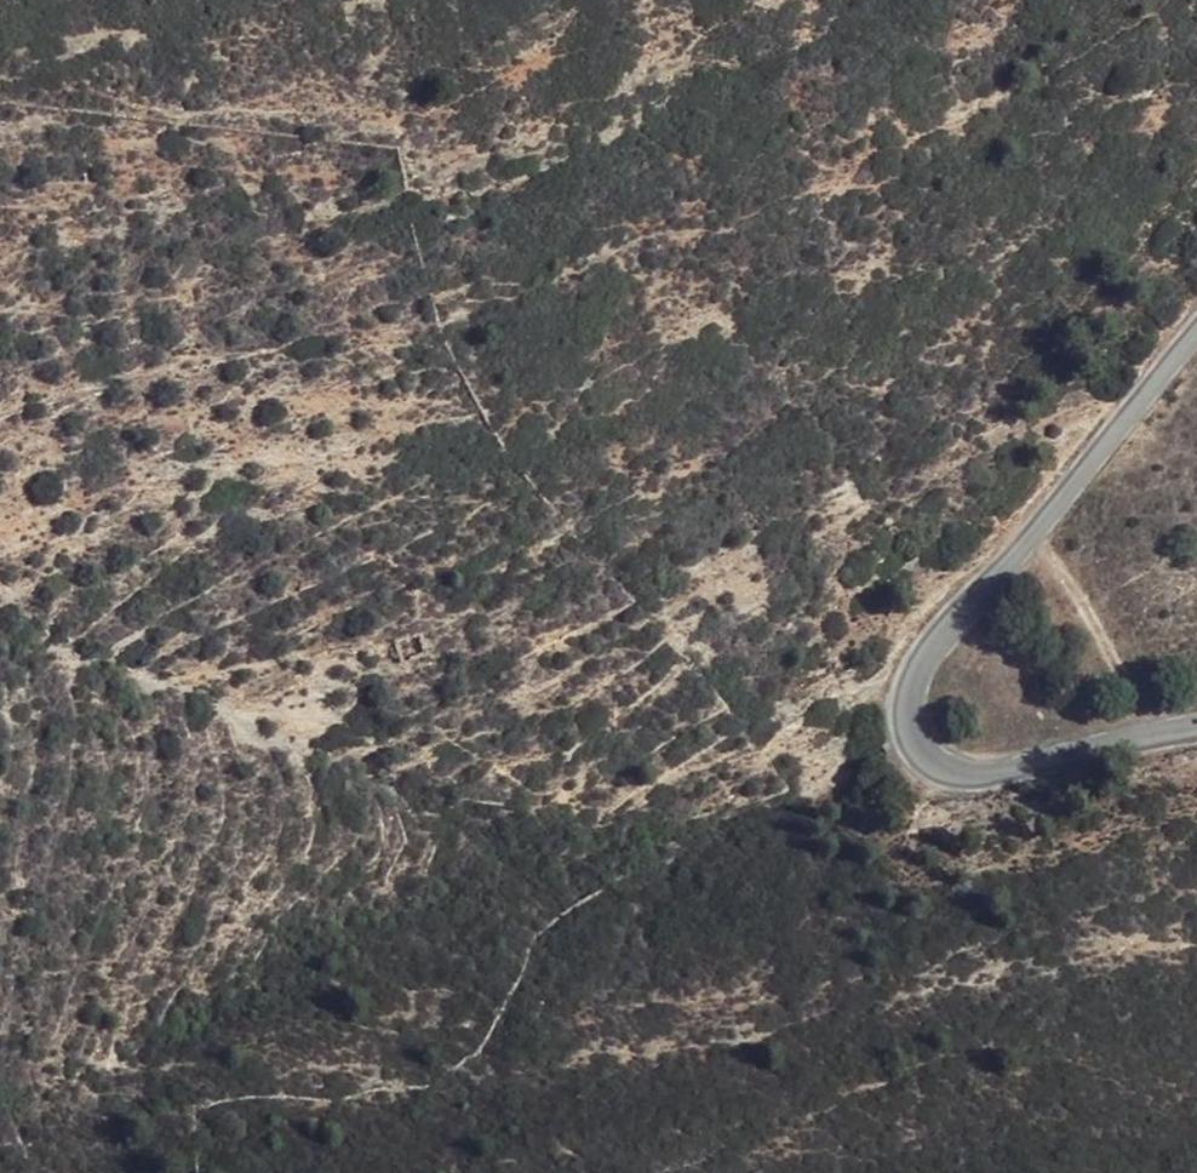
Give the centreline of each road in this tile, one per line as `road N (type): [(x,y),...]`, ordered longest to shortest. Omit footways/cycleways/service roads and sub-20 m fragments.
road 1 (tertiary): [(1196,334),(932,646),(910,687),(906,715),(925,757),(982,775),(1196,727)]
road 2 (track): [(1032,533),(1088,613),(1148,737)]

